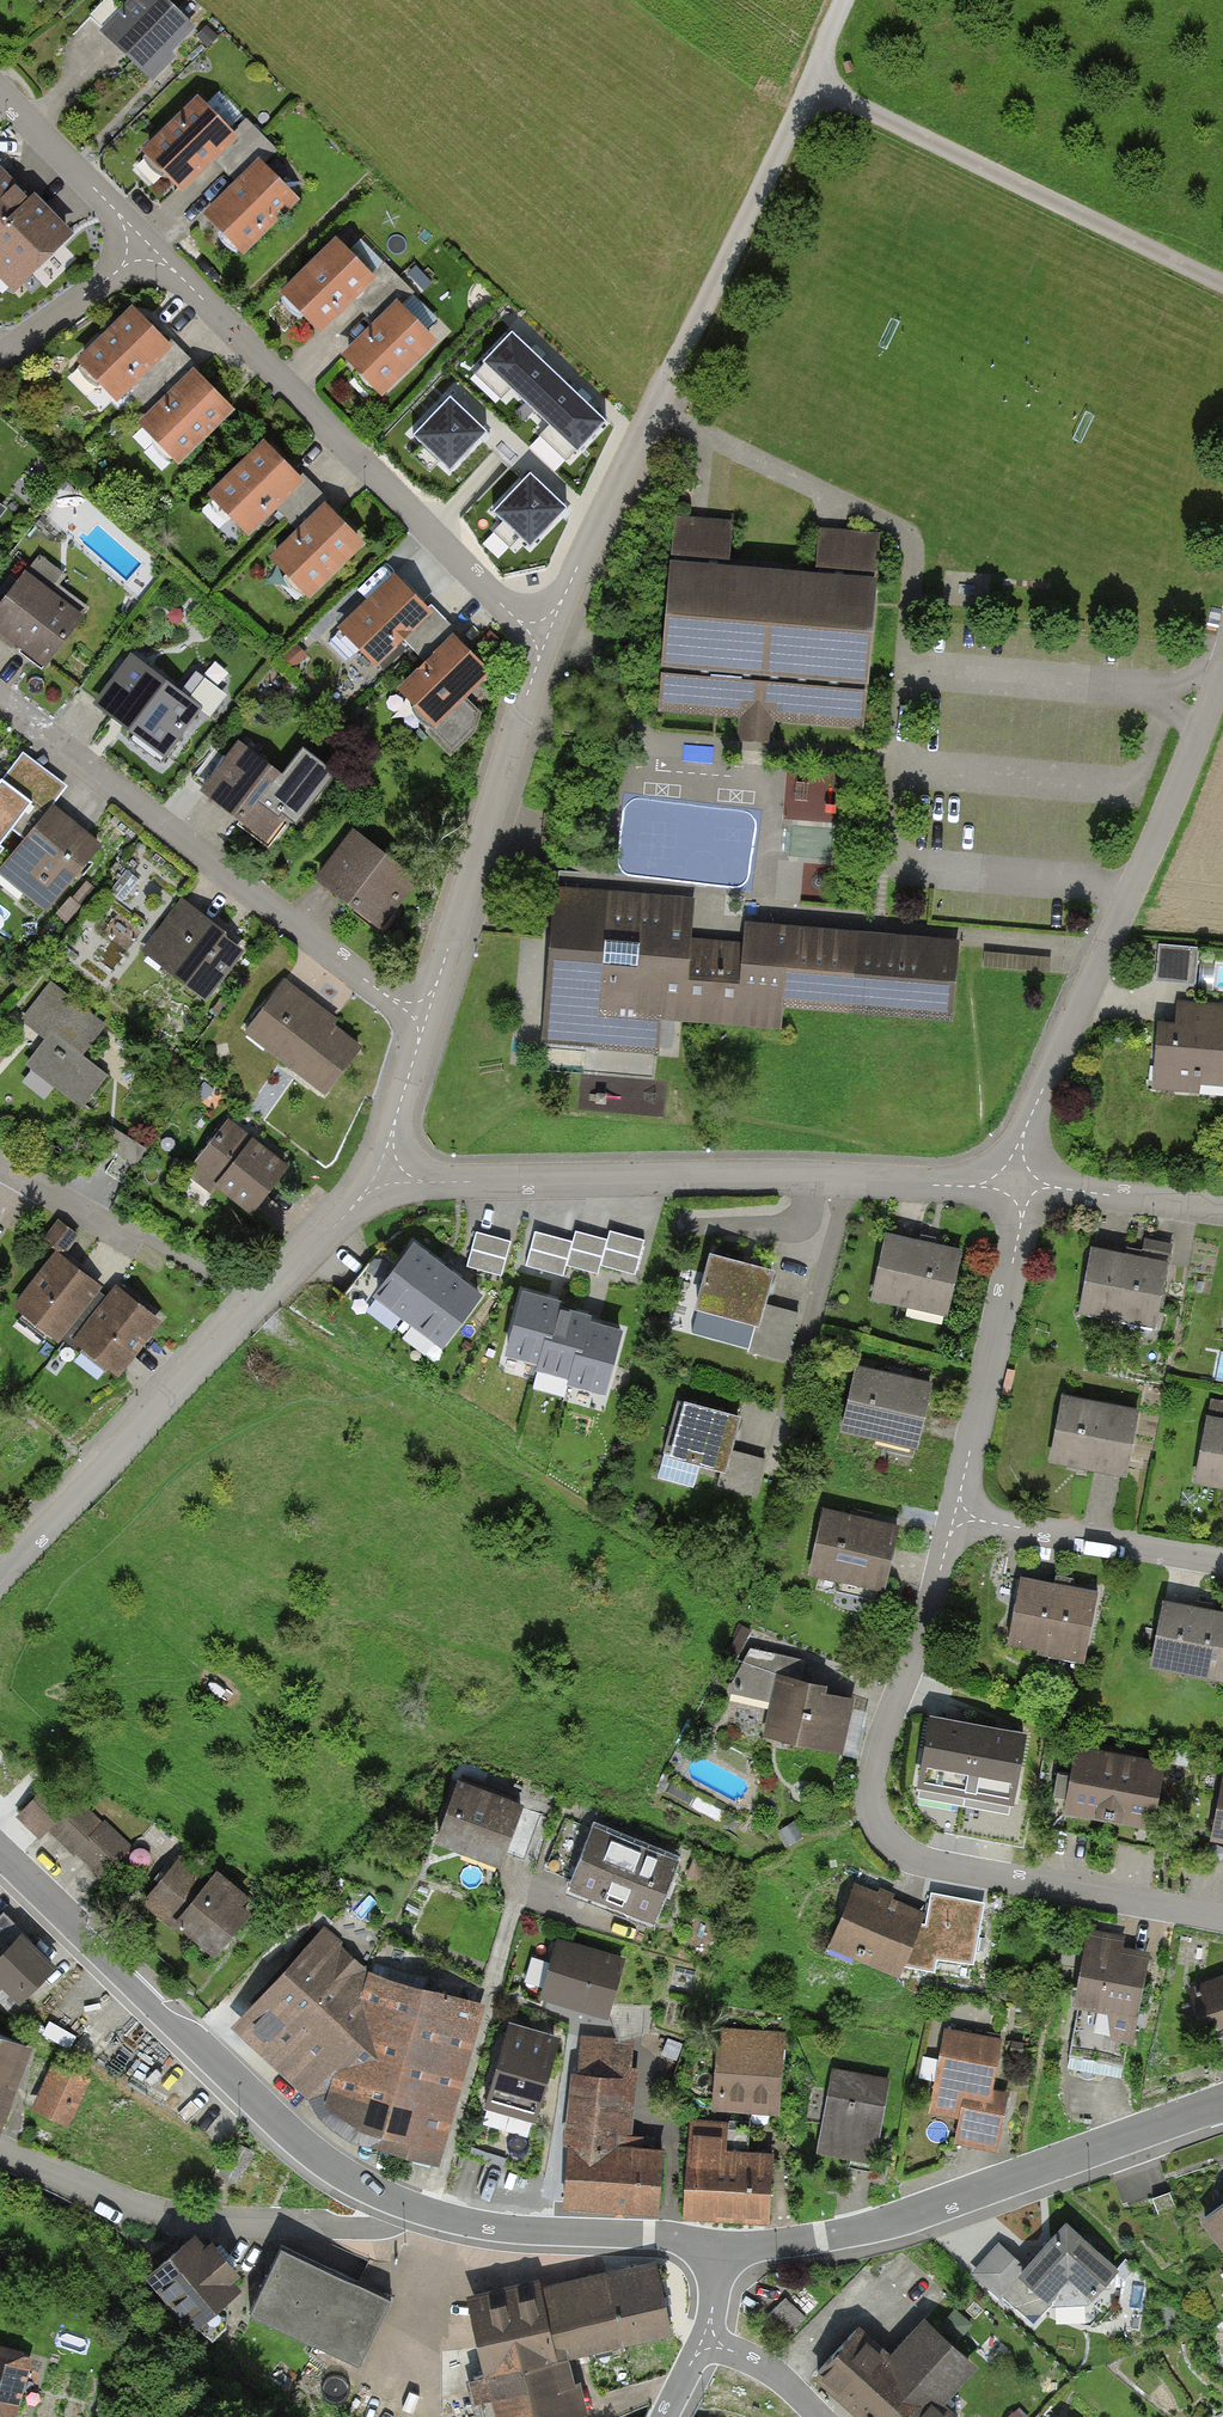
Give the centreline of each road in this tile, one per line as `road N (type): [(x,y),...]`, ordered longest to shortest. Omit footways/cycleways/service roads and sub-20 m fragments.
road 1 (residential): [(1222,1918),(915,1861),(879,1825),(872,1775),(957,1519)]
road 2 (residential): [(1017,1183),(428,1182),(387,1174)]
road 3 (residential): [(812,86),(549,635)]
road 4 (residential): [(147,247),(518,622),(549,635)]
road 5 (residential): [(387,1174),(0,1579)]
road 6 (unclassified): [(1222,673),(1025,1130),(1017,1183)]
road 7 (tertiary): [(0,1851),(309,2148),(401,2207)]
road 8 (residential): [(419,1011),(389,998),(0,699)]
road 9 (tertiary): [(725,2241),(786,2242),(868,2230),(1222,2103)]
road 10 (unclassified): [(1222,282),(812,86)]
road 11 (residential): [(401,2207),(386,2228),(361,2231),(219,2226),(132,2208),(0,2150)]
road 12 (residential): [(549,635),(437,983),(419,1011)]
road 13 (residential): [(957,1519),(1019,1232),(1017,1183)]
road 14 (tertiary): [(401,2207),(511,2233),(725,2241)]
road 15 (residential): [(957,1519),(1222,1565)]
road 16 (residential): [(0,99),(147,247)]
road 17 (residential): [(1017,1183),(1222,1203)]
road 18 (residential): [(0,363),(147,247)]
road 19 (residential): [(419,1011),(418,1046),(387,1174)]
road 20 (residential): [(0,1169),(143,1247)]
road 21 (residential): [(813,2416),(711,2325)]

